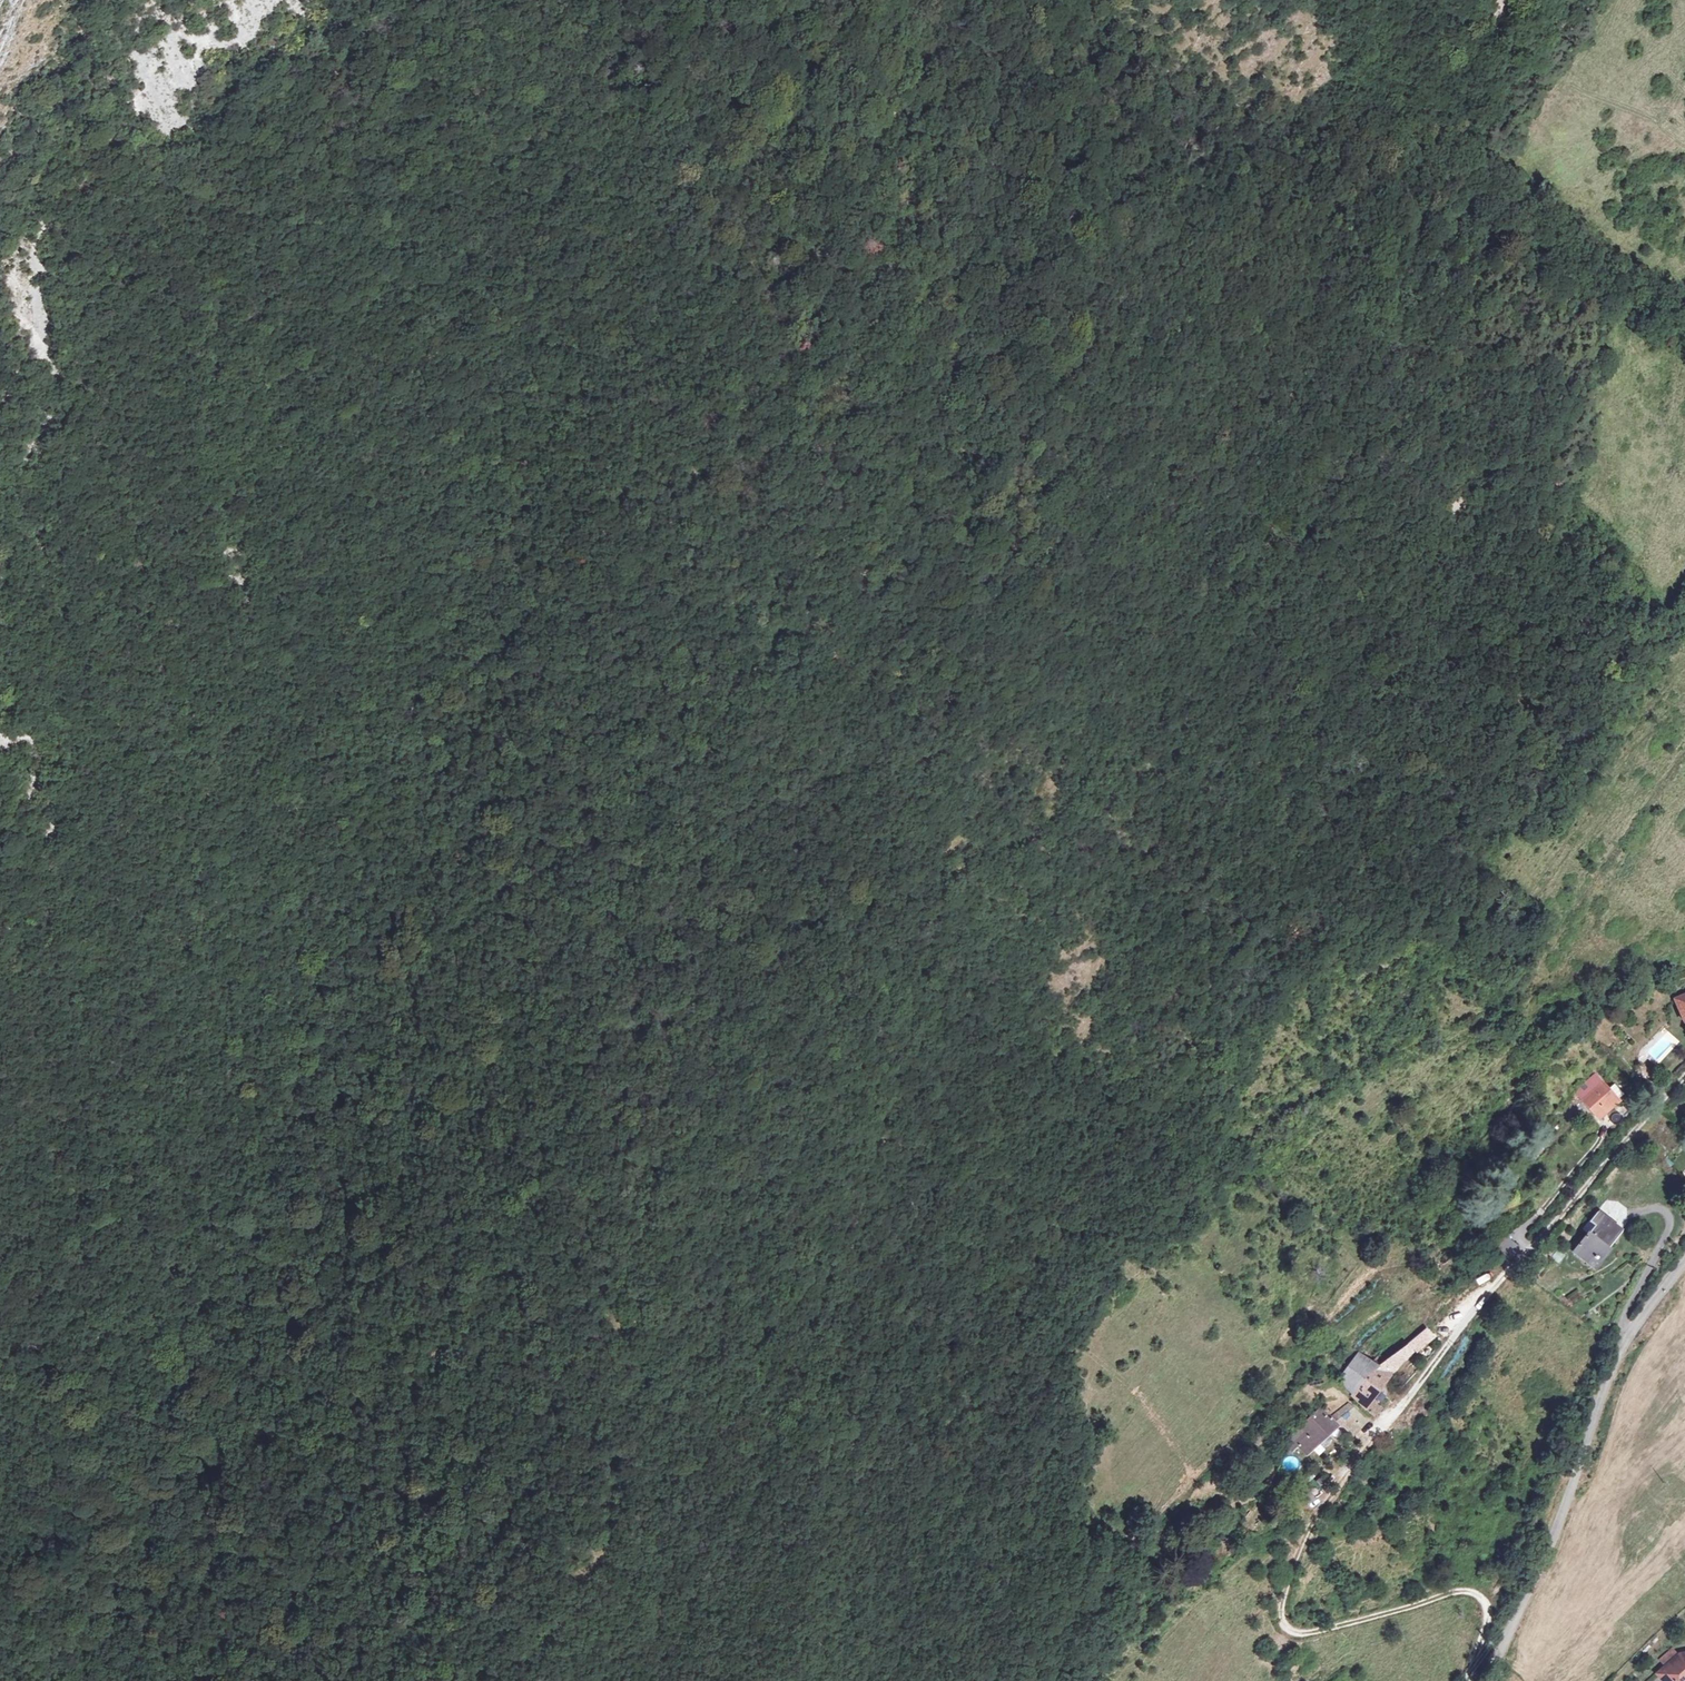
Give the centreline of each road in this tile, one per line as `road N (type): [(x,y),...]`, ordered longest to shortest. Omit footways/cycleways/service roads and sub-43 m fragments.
road 1 (track): [(1468,1680),(1485,1628),(1483,1601),(1459,1592),(1290,1633),(1280,1618),(1297,1557),(1364,1447),(1480,1301),(1684,1077)]
road 2 (unclassified): [(1684,1260),(1614,1359),(1542,1565),(1482,1680)]
road 3 (track): [(862,327),(894,265),(869,69),(892,0)]

